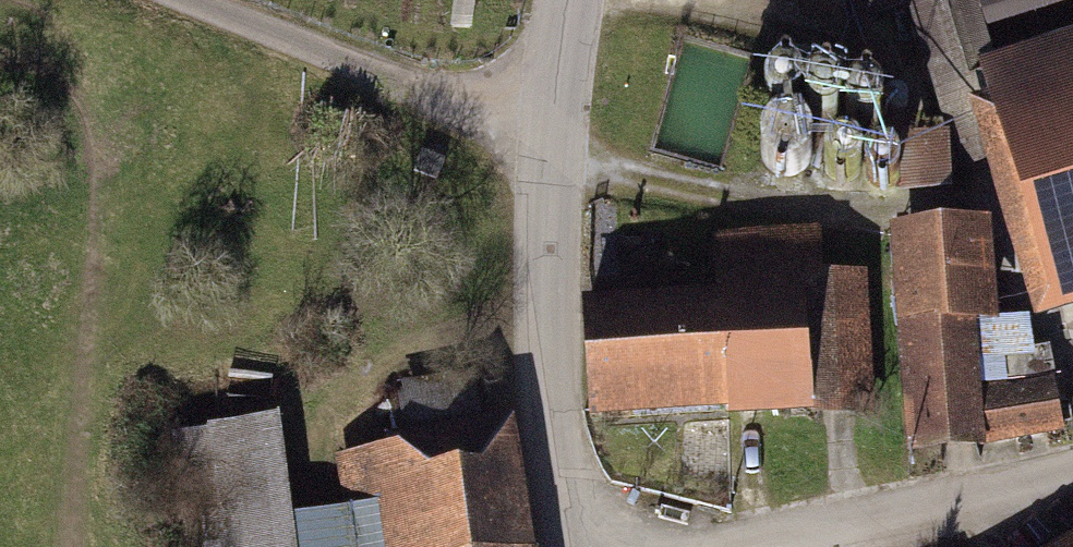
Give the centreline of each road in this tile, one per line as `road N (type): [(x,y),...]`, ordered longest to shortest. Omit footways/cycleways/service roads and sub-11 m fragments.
road 1 (tertiary): [(578,546),(538,365),(541,130)]
road 2 (residential): [(541,130),(424,107),(166,0)]
road 3 (residential): [(750,546),(1072,466)]
road 4 (tertiary): [(541,130),(567,0)]

